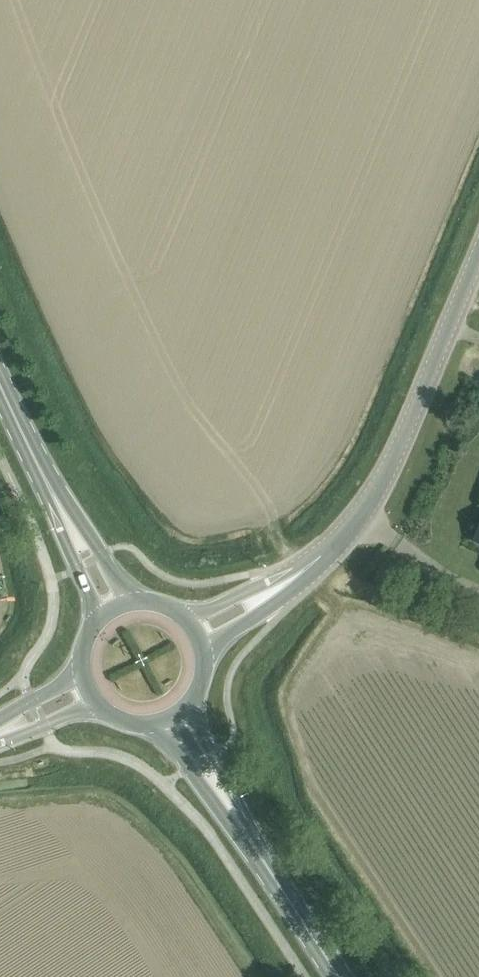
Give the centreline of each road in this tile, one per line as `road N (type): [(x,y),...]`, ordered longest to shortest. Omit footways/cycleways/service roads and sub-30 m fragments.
road 1 (secondary): [(296,577),(352,528),(403,441),(478,255)]
road 2 (secondary): [(337,976),(226,799)]
road 3 (secondary): [(65,518),(0,390)]

